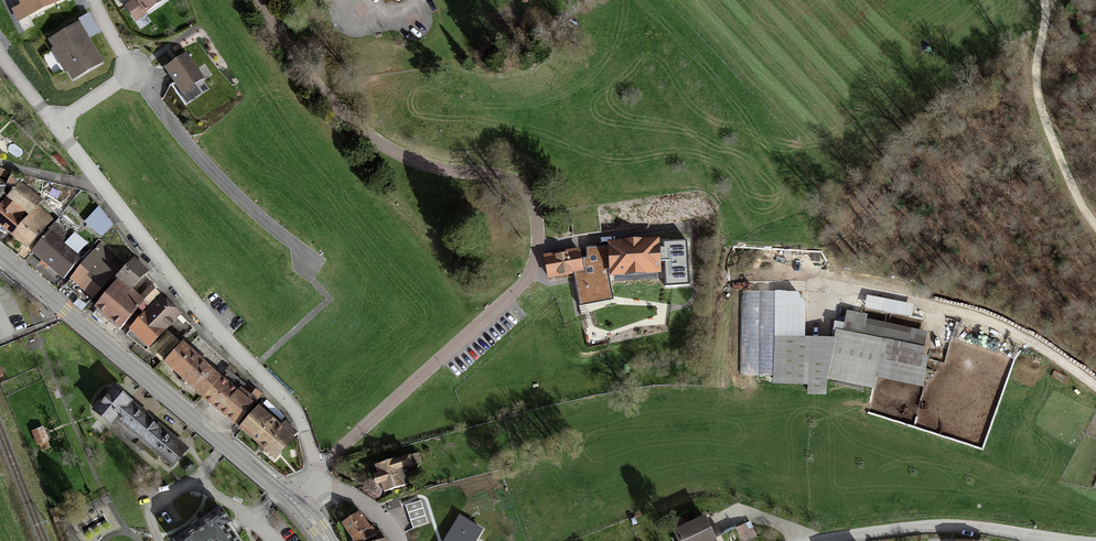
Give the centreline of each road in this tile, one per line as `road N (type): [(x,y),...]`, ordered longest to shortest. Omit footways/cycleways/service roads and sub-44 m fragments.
road 1 (residential): [(315,469),(523,285),(535,260),(536,217),(525,191),(503,177),(412,160),(361,130),(259,0)]
road 2 (residential): [(315,469),(293,409),(213,330),(55,125)]
road 3 (primary): [(293,500),(0,260)]
road 4 (track): [(1095,385),(1021,333),(978,315),(826,286)]
road 5 (residential): [(134,73),(242,207),(308,259)]
road 6 (track): [(1095,225),(1039,104),(1044,0)]
road 7 (residential): [(821,540),(927,527),(1033,537)]

